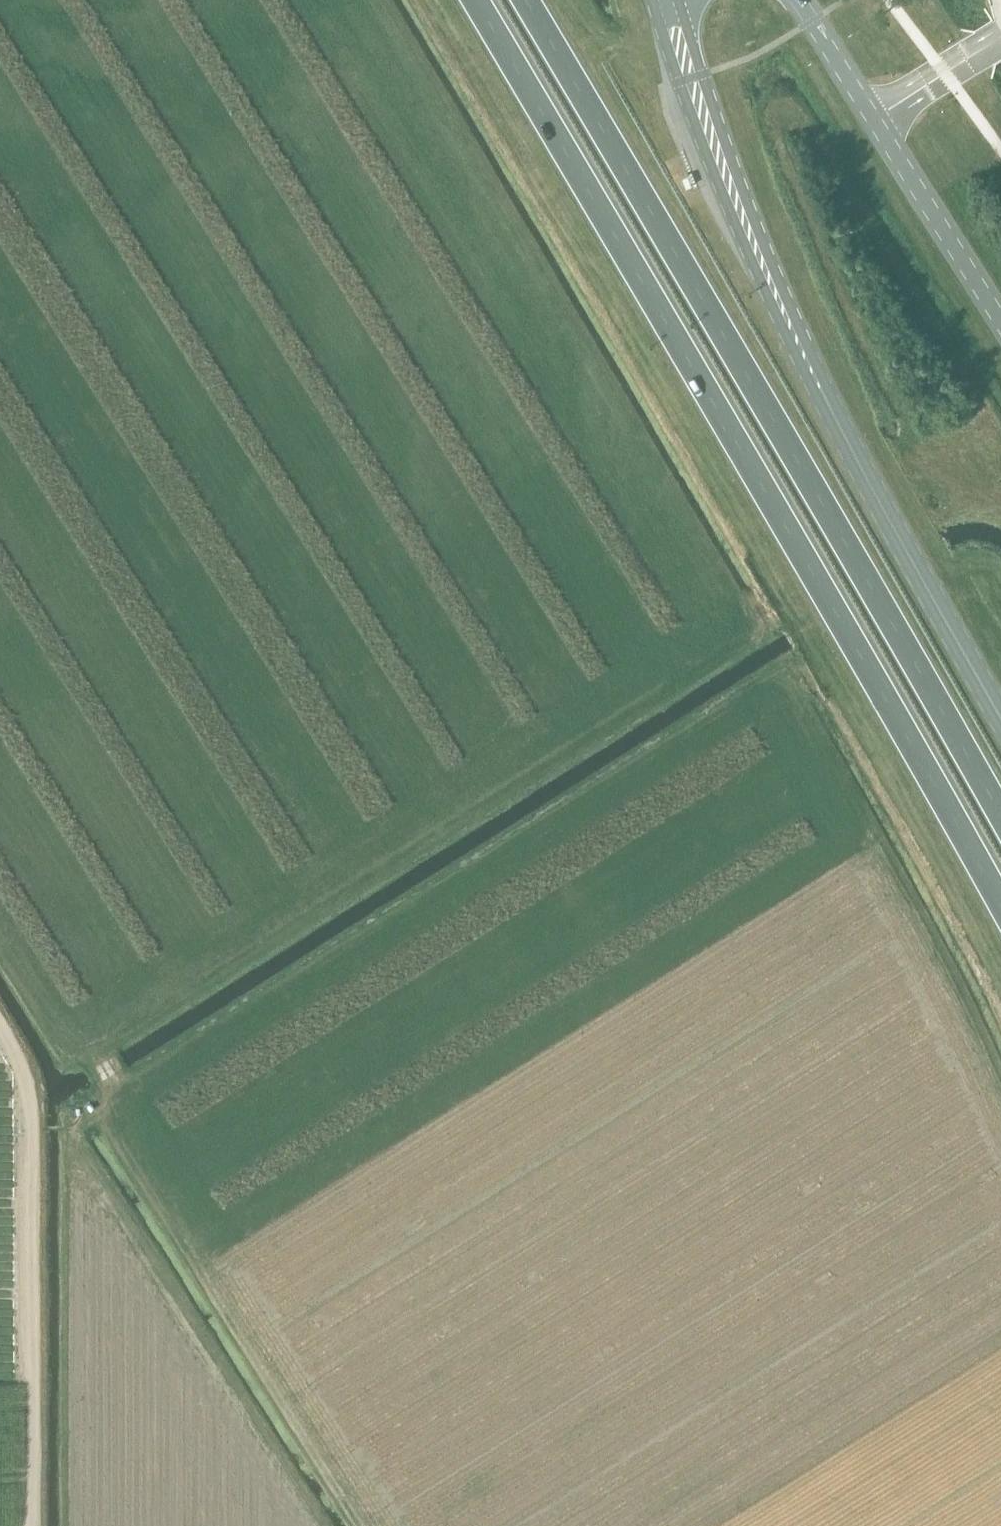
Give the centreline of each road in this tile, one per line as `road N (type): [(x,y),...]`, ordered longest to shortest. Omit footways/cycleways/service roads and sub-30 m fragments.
road 1 (trunk): [(475,0),(1000,903)]
road 2 (trunk): [(1000,815),(526,0)]
road 3 (secondary): [(653,0),(732,216),(813,390),(825,396)]
road 4 (secondary): [(825,396),(678,0)]
road 5 (secondary): [(825,396),(1000,719)]
road 6 (unclassified): [(873,118),(1000,324)]
road 7 (unclassified): [(873,118),(1000,34)]
road 8 (unclassified): [(798,0),(873,118)]

